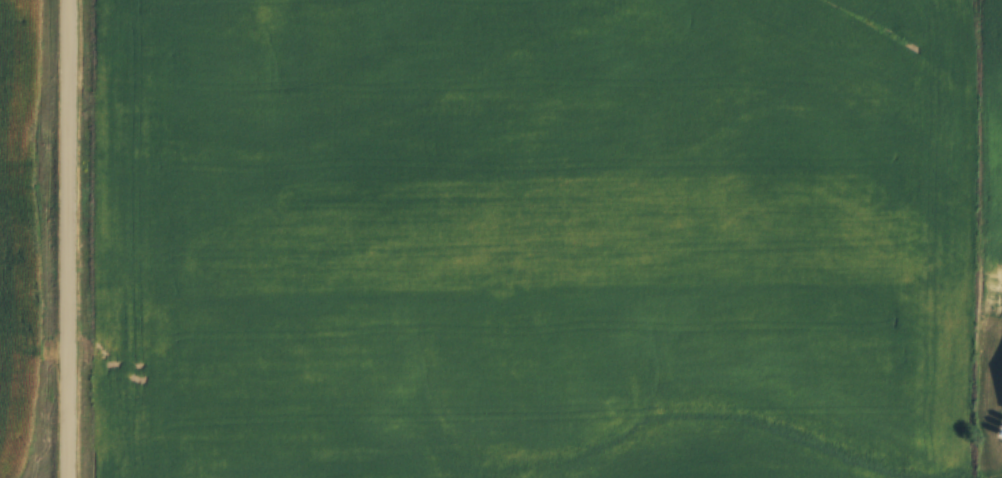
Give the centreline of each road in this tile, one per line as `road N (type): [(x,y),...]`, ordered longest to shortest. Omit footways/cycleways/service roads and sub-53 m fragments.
road 1 (residential): [(65,477),(67,0)]

